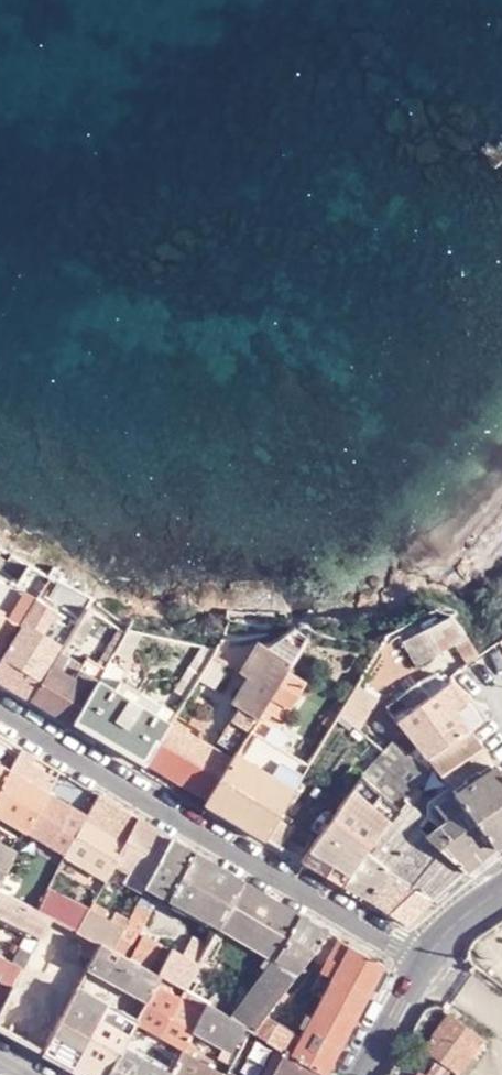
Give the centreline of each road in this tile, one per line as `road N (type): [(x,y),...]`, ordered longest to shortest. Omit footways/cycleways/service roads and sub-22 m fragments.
road 1 (residential): [(0,712),(423,962)]
road 2 (tertiary): [(364,1074),(423,962)]

